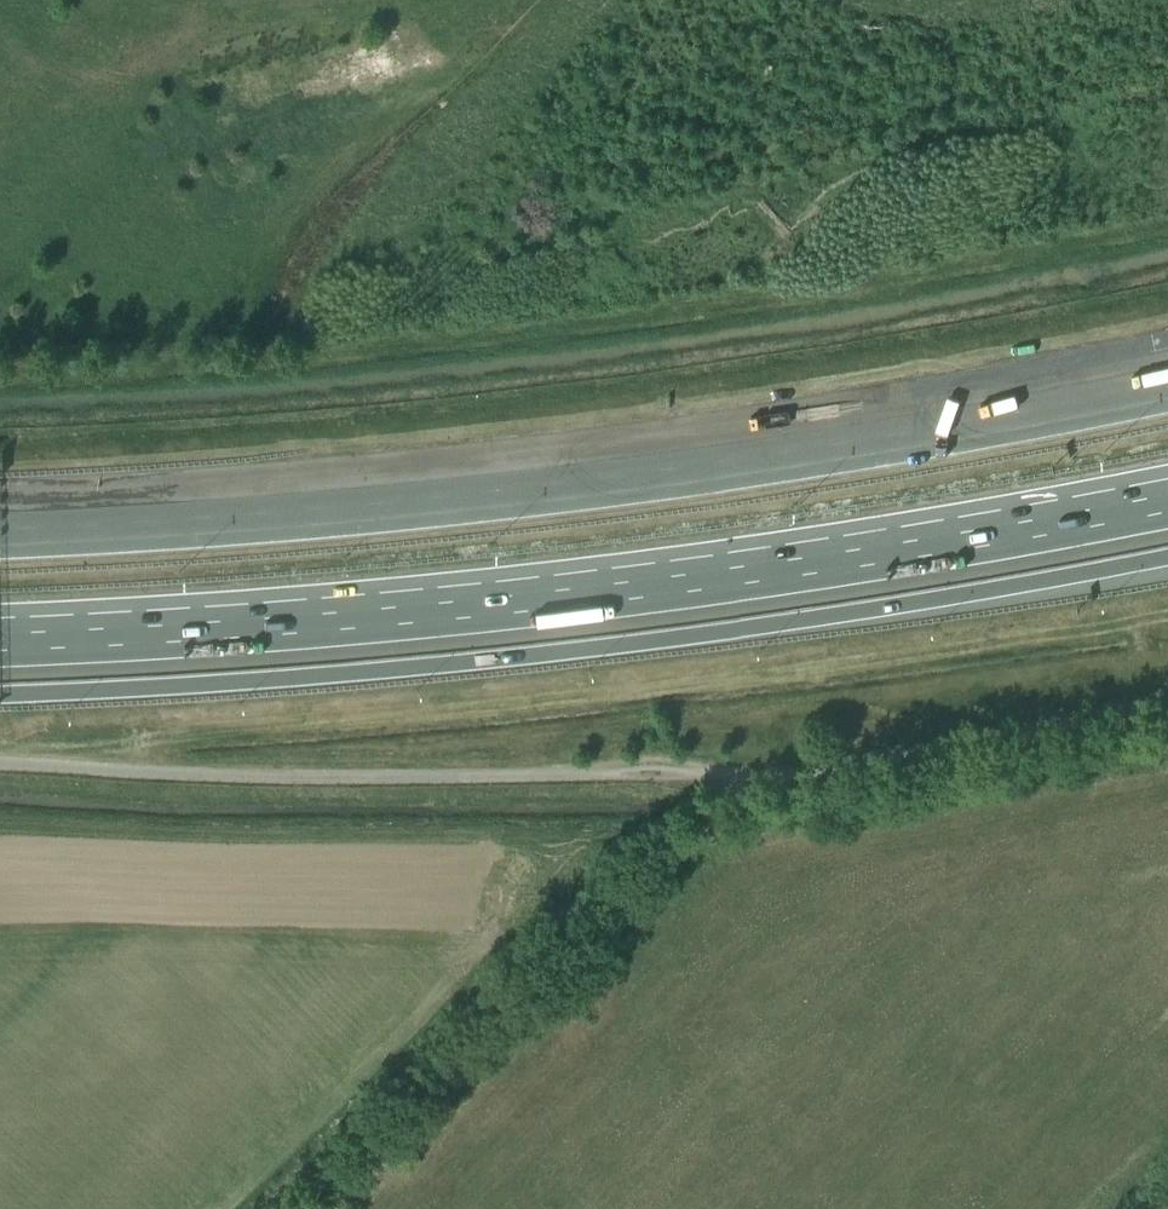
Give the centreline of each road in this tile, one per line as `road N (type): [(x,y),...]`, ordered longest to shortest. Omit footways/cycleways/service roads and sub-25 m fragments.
road 1 (motorway): [(1167,383),(547,486),(0,527)]
road 2 (motorway): [(0,632),(517,595),(877,547),(1167,494)]
road 3 (motorway): [(0,691),(365,676),(876,613),(1167,563)]
road 4 (unclassified): [(754,780),(1167,704)]

